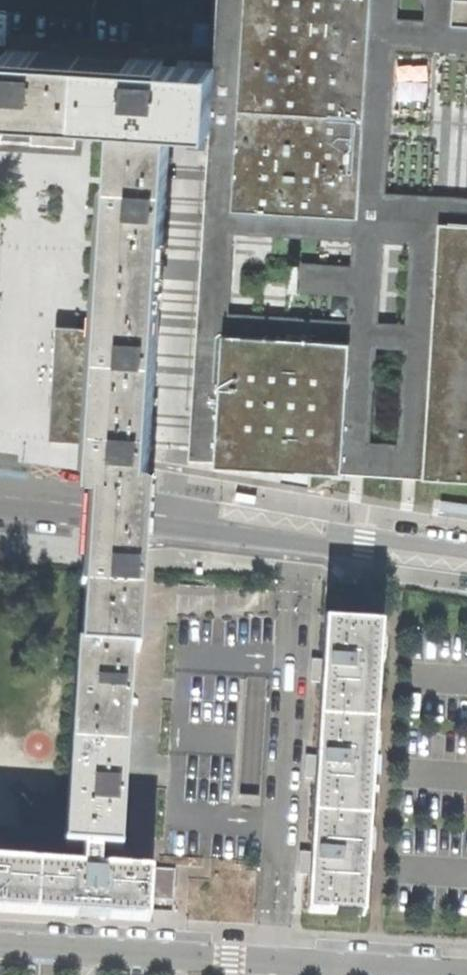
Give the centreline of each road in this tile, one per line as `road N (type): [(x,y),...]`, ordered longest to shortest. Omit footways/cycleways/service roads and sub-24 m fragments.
road 1 (tertiary): [(466,557),(0,496)]
road 2 (residential): [(0,943),(466,971)]

